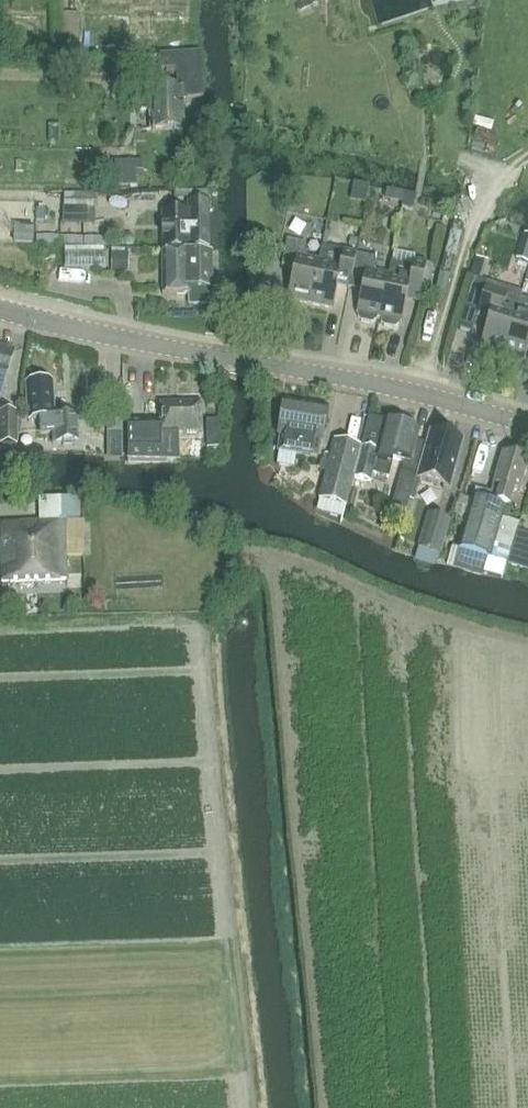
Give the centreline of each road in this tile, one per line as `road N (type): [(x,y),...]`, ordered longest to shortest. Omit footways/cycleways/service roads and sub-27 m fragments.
road 1 (unclassified): [(527,426),(421,393),(0,309)]

